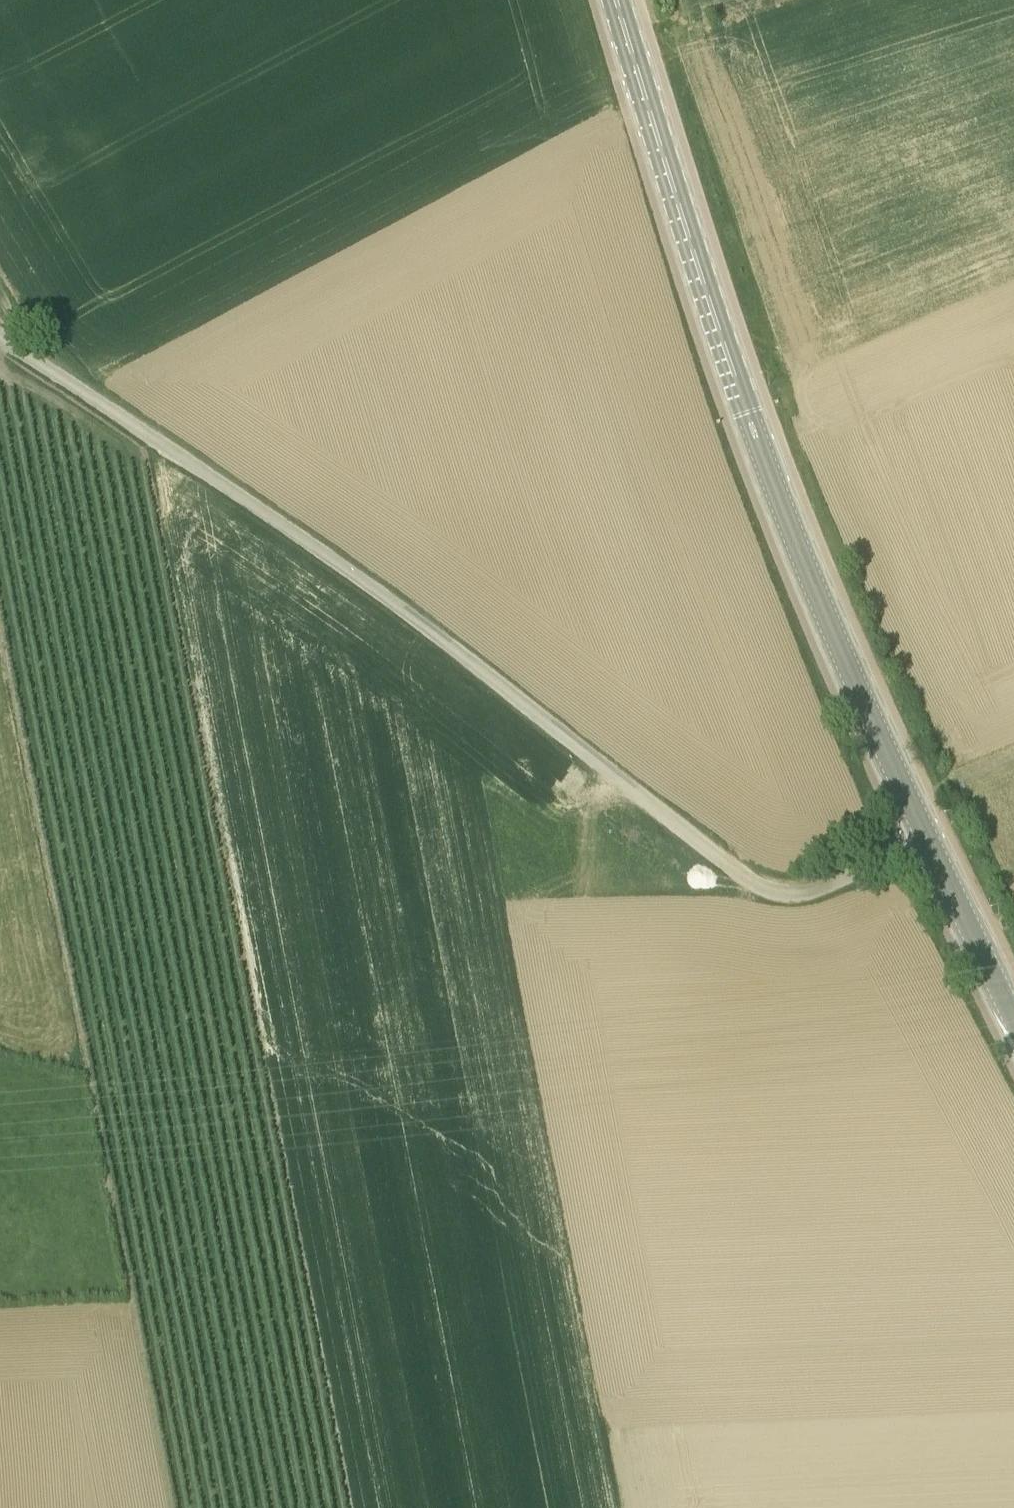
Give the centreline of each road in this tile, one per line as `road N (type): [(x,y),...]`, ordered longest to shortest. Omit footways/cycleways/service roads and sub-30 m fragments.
road 1 (unclassified): [(928,838),(806,894),(753,882),(433,632),(0,336)]
road 2 (tertiary): [(928,838),(748,412),(616,0)]
road 3 (tertiary): [(1013,1019),(928,838)]

